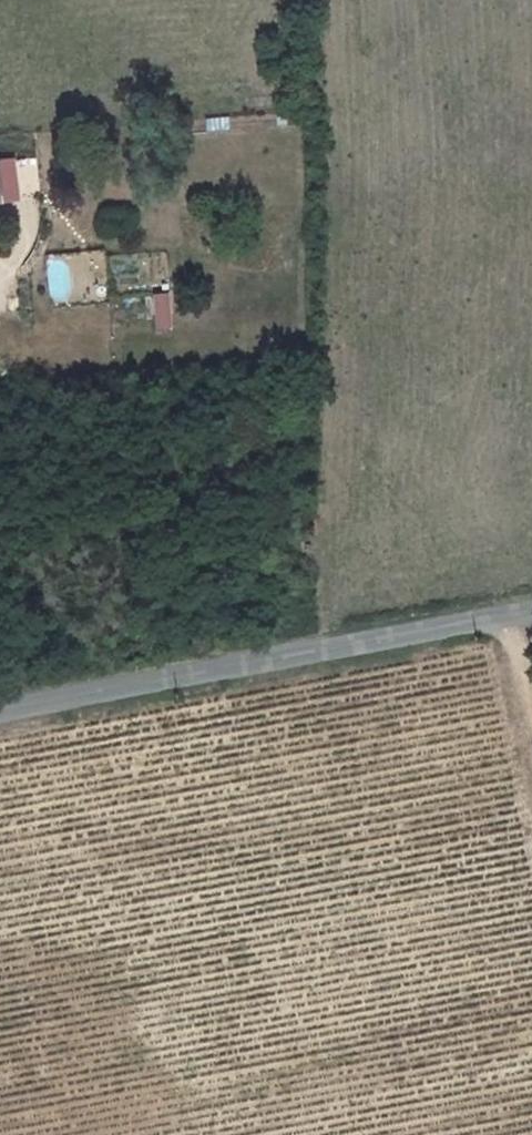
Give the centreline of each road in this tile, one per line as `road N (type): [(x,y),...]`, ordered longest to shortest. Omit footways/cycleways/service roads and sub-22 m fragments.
road 1 (unclassified): [(0,710),(531,615)]

